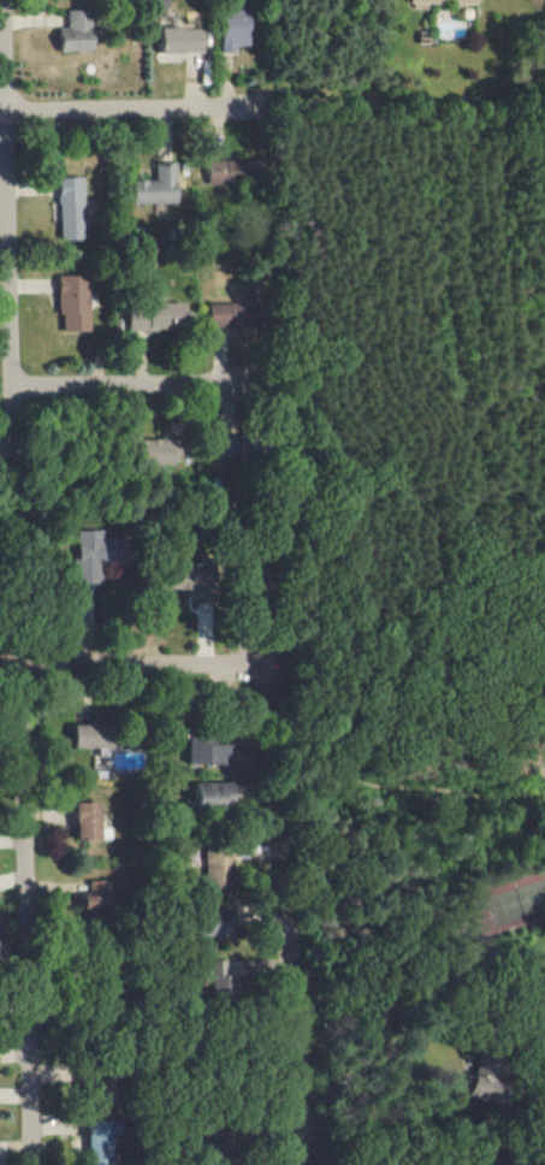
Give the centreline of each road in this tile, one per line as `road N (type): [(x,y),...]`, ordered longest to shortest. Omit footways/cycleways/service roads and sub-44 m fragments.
road 1 (residential): [(24,668),(38,1164)]
road 2 (residential): [(4,0),(19,457)]
road 3 (residential): [(286,786),(301,1164)]
road 4 (residential): [(24,668),(265,666)]
road 5 (residential): [(0,113),(237,105)]
road 6 (residential): [(17,386),(243,384)]

